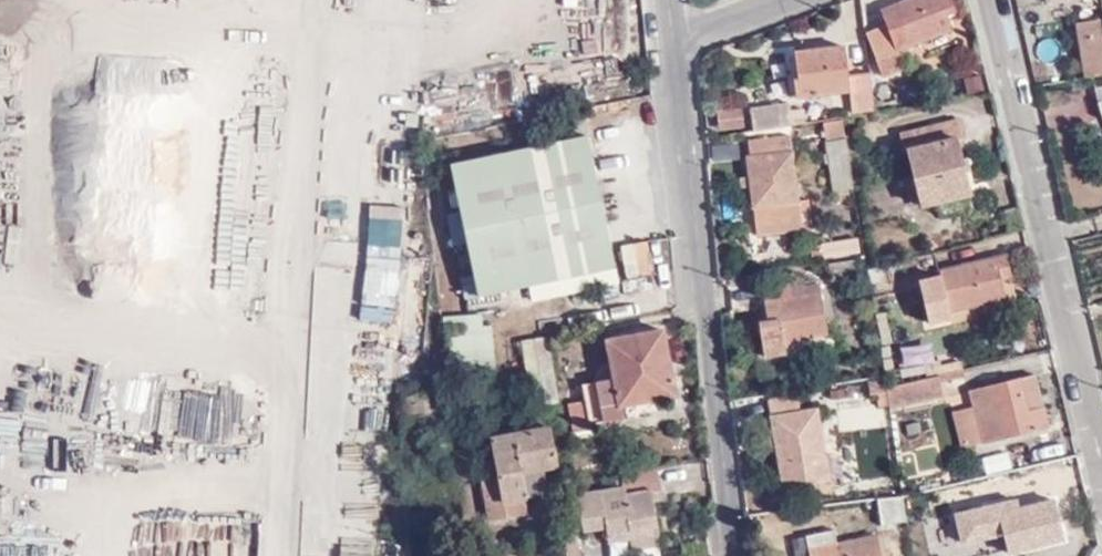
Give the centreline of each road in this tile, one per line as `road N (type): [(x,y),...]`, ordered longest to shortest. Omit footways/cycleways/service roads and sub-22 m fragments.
road 1 (residential): [(741,555),(692,34)]
road 2 (residential): [(1101,454),(992,0)]

